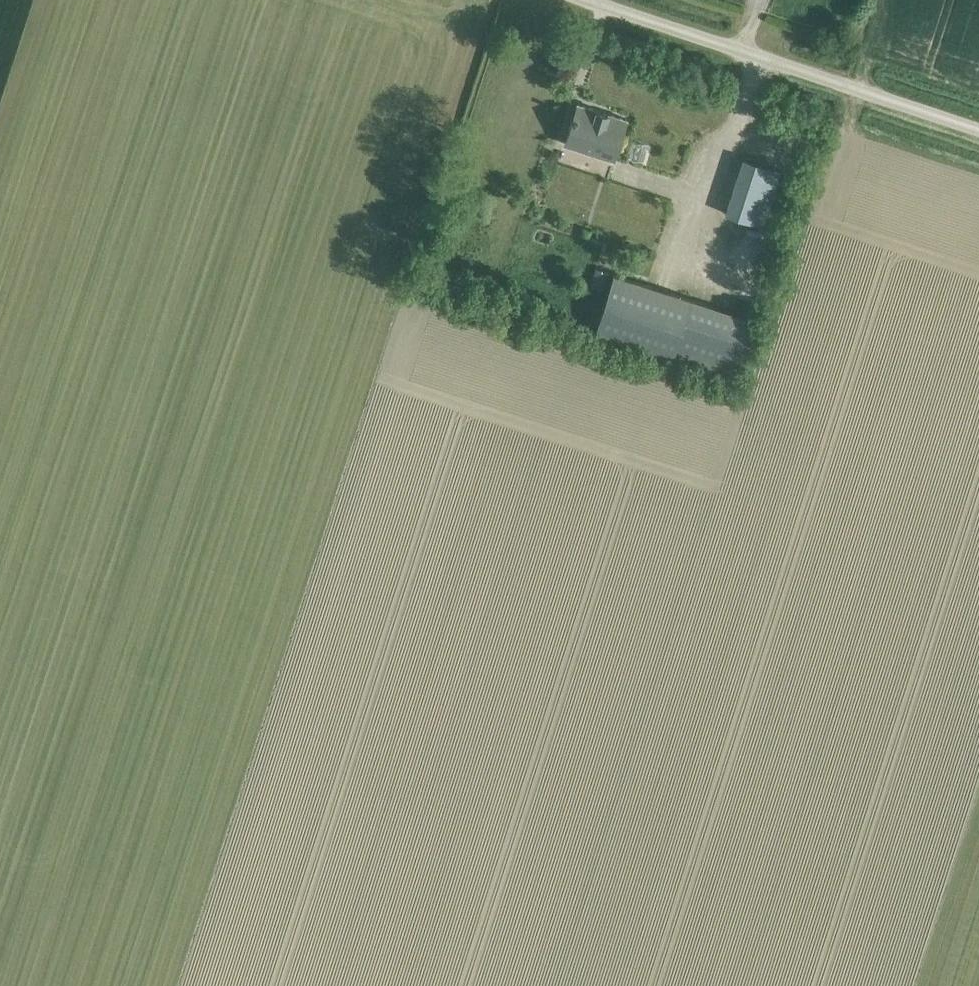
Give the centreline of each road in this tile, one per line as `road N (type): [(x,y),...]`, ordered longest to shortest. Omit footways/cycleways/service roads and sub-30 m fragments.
road 1 (unclassified): [(978,128),(591,0)]

